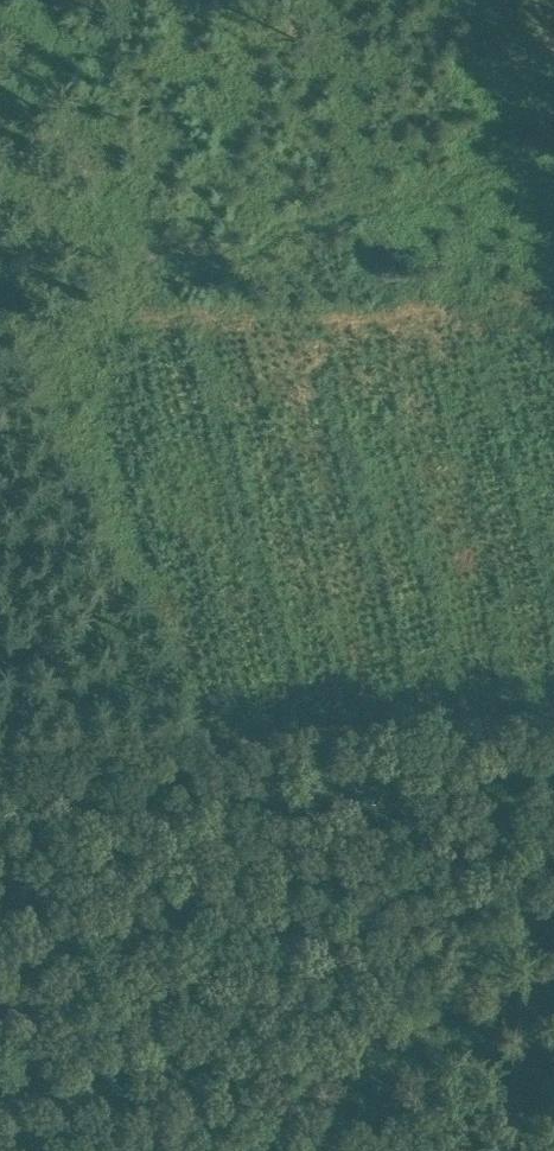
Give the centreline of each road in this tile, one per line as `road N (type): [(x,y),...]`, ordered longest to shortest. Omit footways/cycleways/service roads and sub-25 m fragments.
road 1 (track): [(0,732),(553,664)]

